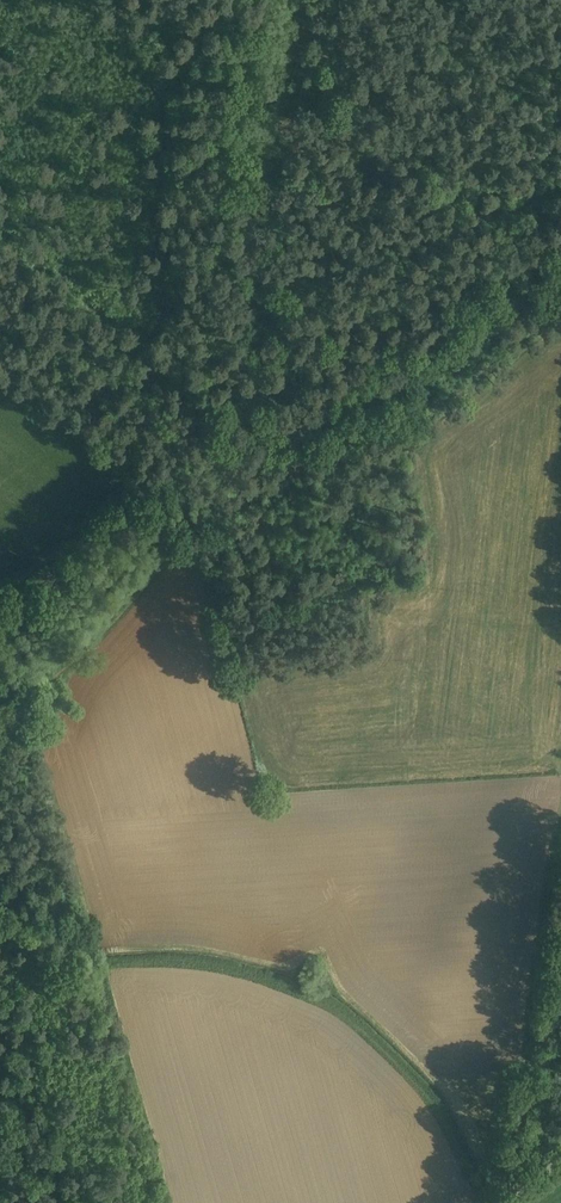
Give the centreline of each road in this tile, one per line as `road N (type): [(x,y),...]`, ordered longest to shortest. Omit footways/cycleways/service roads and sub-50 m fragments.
road 1 (track): [(512,1199),(560,821)]
road 2 (track): [(0,1056),(37,1202)]

